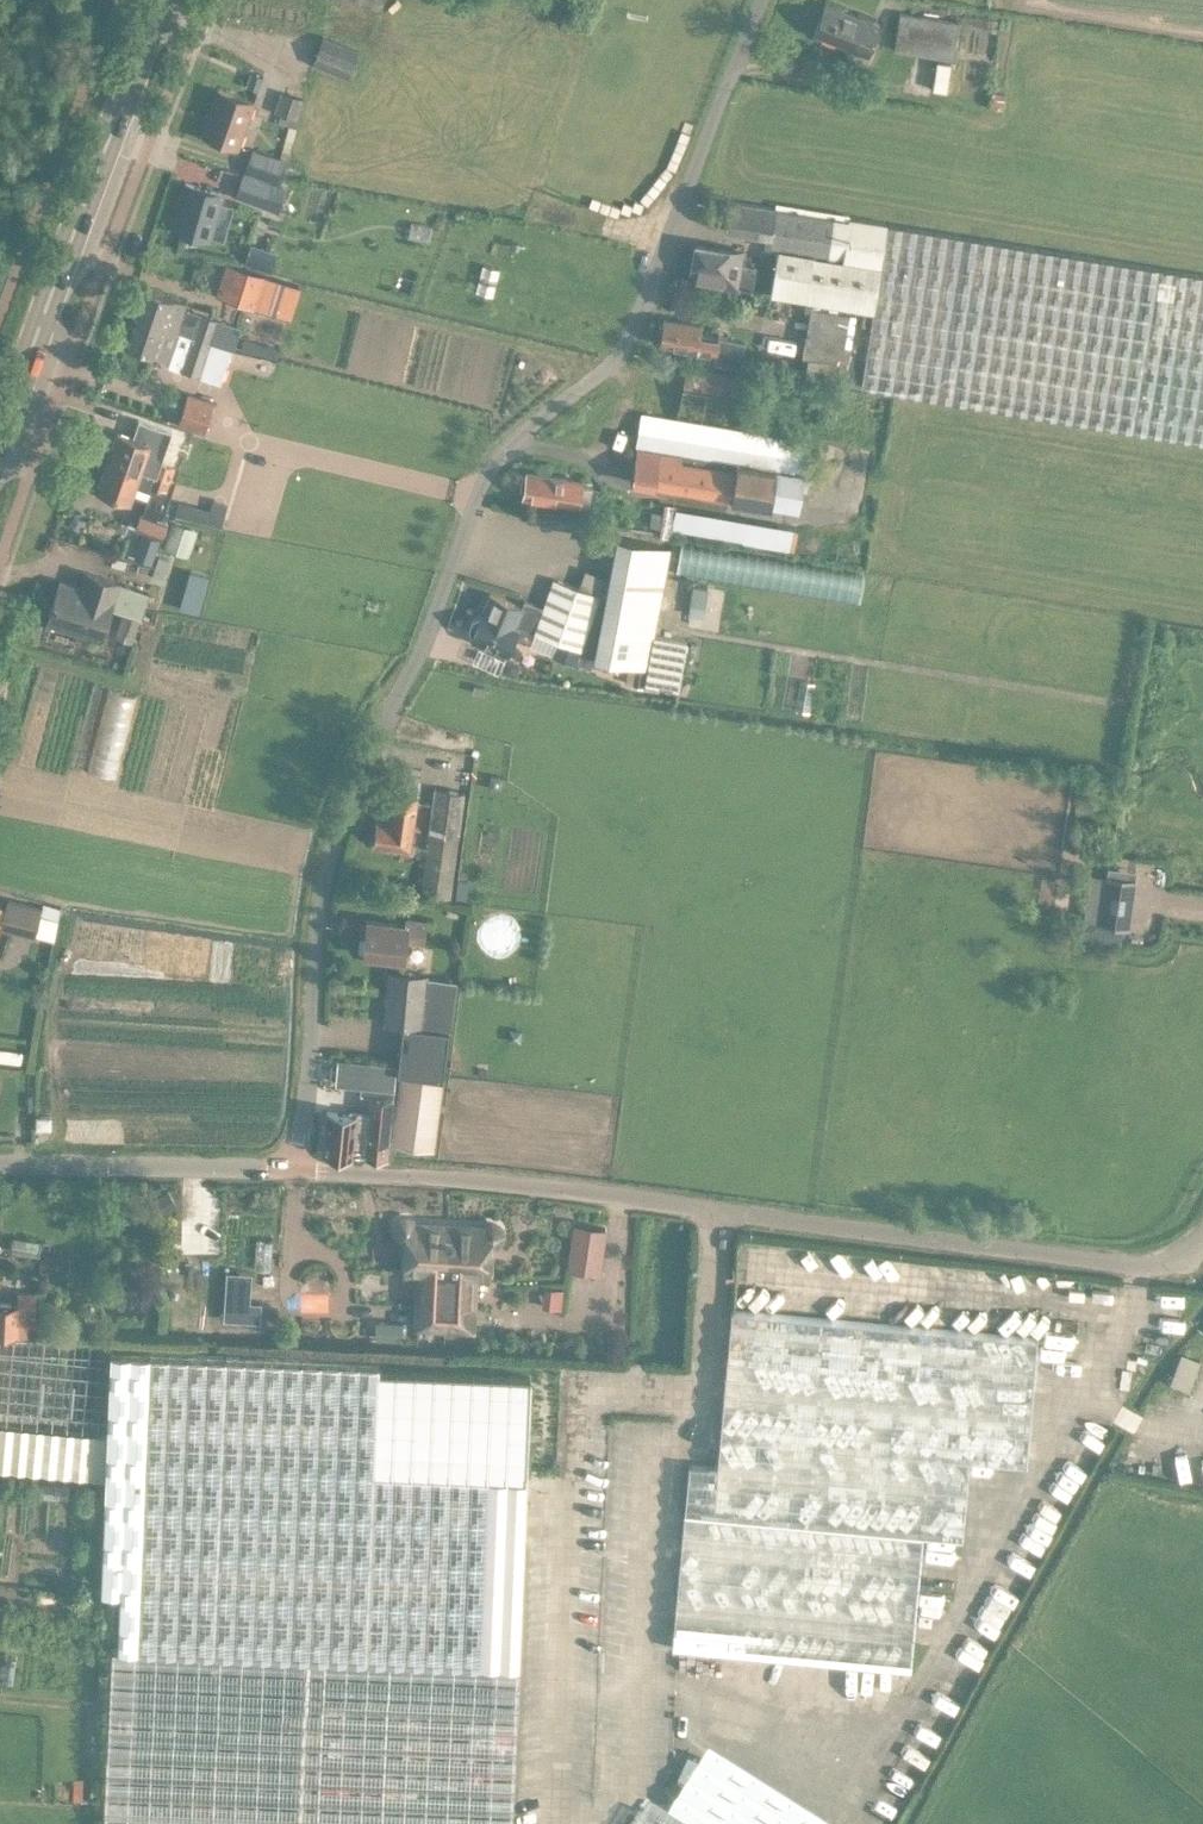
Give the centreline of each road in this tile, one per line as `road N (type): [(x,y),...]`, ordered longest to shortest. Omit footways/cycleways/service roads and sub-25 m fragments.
road 1 (unclassified): [(306,1173),(315,950),(341,818),(429,646),(497,462),(616,368),(769,0)]
road 2 (unclassified): [(306,1173),(1194,1268),(1202,1250)]
road 3 (secondary): [(0,443),(163,0)]
road 4 (unclassified): [(306,1173),(0,1166)]

